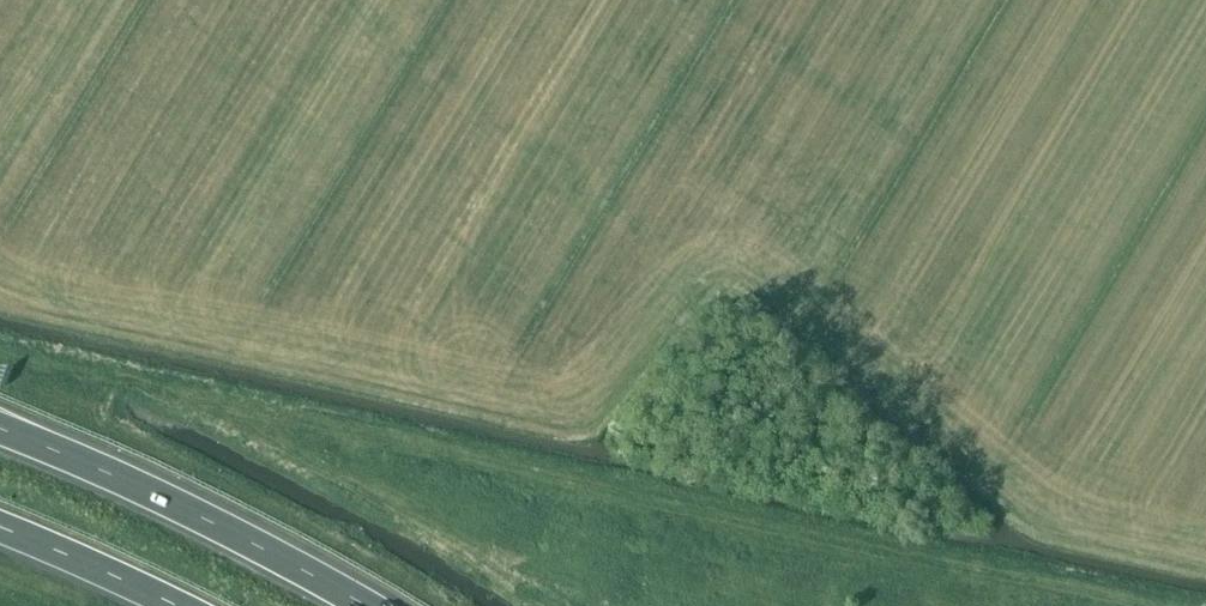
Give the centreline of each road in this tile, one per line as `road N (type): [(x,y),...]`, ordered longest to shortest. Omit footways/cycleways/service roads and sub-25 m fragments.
road 1 (trunk): [(353,605),(0,428)]
road 2 (trunk): [(0,527),(169,605)]

